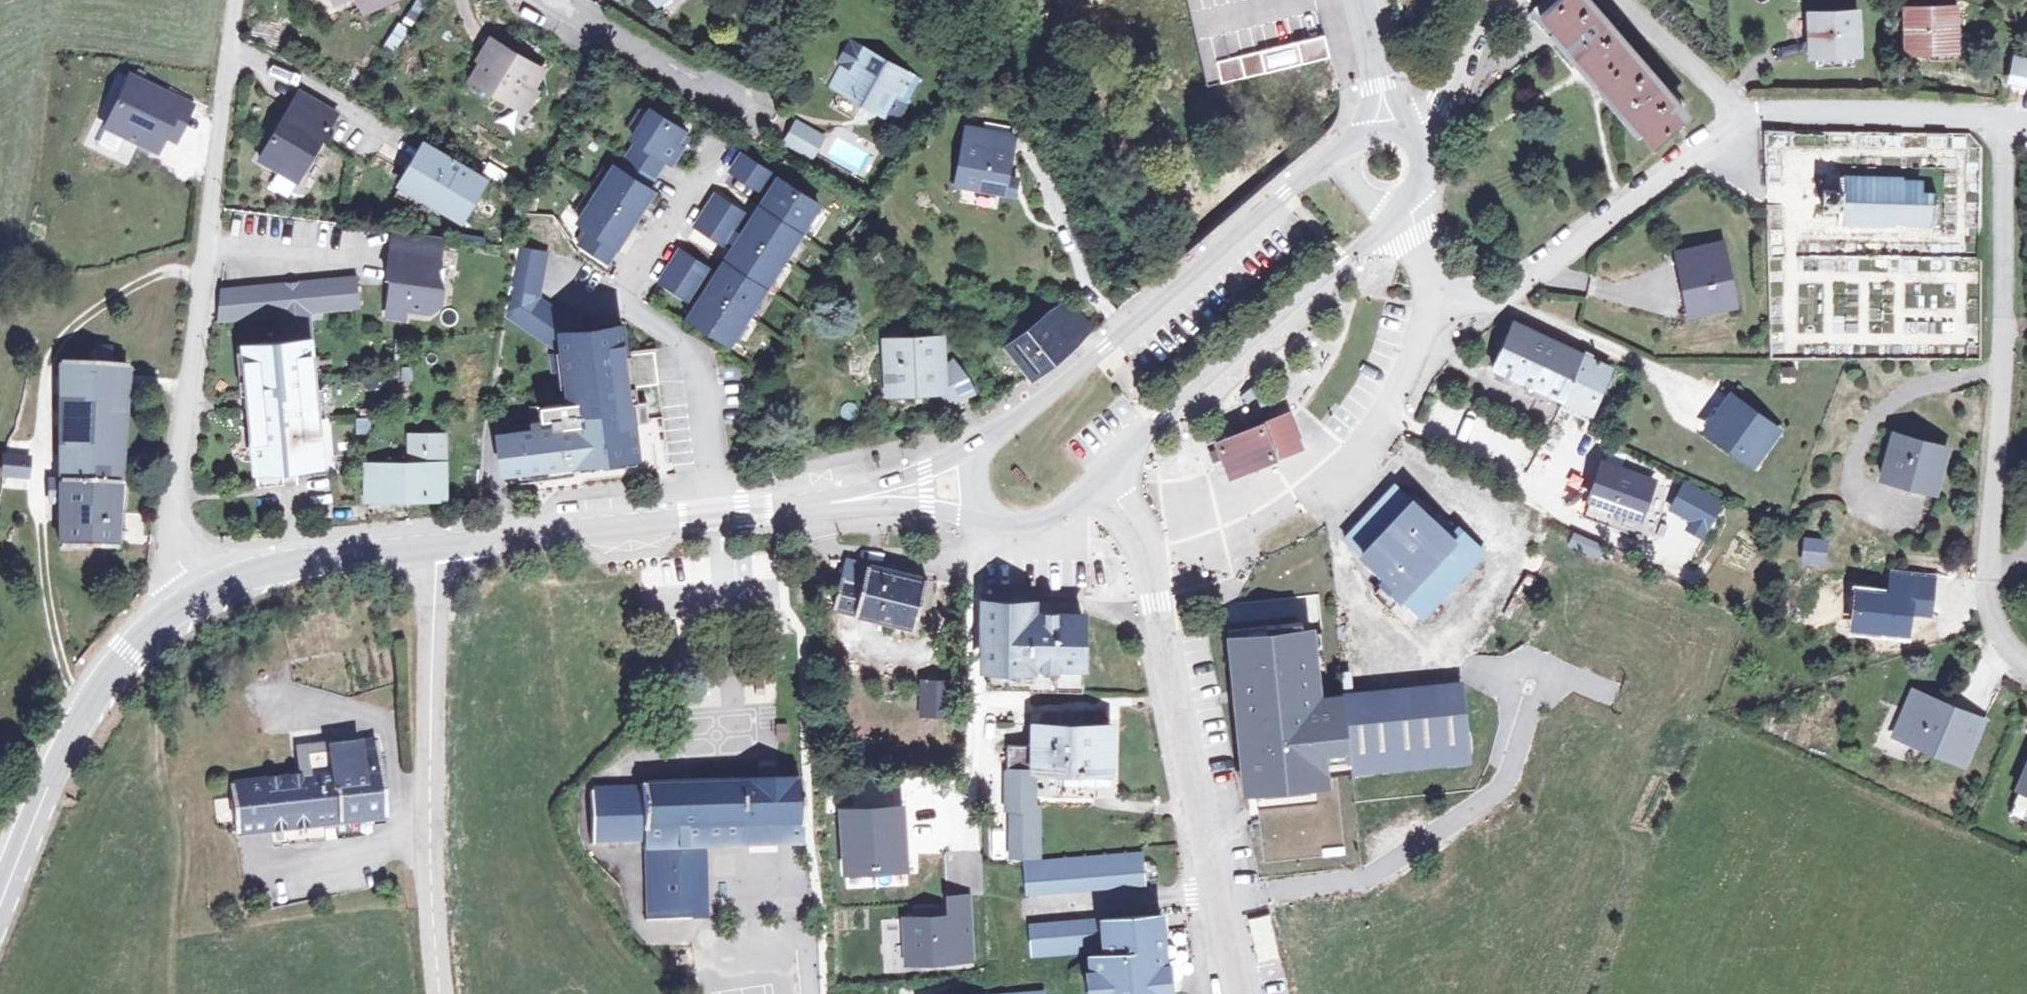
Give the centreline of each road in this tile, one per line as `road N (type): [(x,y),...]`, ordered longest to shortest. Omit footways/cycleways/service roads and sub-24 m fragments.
road 1 (residential): [(191,594),(173,546),(172,488),(235,0)]
road 2 (residential): [(2001,121),(2002,344),(1982,567),(1997,641),(2026,668)]
road 3 (track): [(82,711),(56,643),(46,587),(47,365),(59,343),(153,274),(202,274)]
road 4 (secondary): [(1019,521),(1061,514),(1407,211)]
road 5 (unknown): [(1345,153),(1336,151),(976,446)]
road 6 (unclassified): [(1240,993),(1143,545)]
road 7 (unclassified): [(439,993),(430,870),(435,539)]
road 8 (secondary): [(1435,297),(1383,415),(1353,462),(1265,522),(1209,542),(1143,545)]
road 9 (residential): [(1435,297),(1500,301),(1518,293),(1750,112)]
road 10 (secondary): [(717,512),(435,539)]
road 11 (secondary): [(435,539),(276,560),(191,594)]
road 12 (residential): [(1750,112),(2001,121)]
road 13 (residential): [(617,304),(695,358),(717,512)]
road 14 (secondary): [(191,594),(107,677),(75,721),(46,788)]
road 15 (secondary): [(804,504),(924,505),(1019,521)]
road 16 (residential): [(561,0),(734,103)]
road 17 (residential): [(617,304),(711,142)]
road 18 (secondary): [(976,446),(926,470),(804,504)]
road 19 (residential): [(1750,112),(1618,0)]
road 20 (unclassified): [(1489,0),(1446,96),(1411,137)]
road 21 (secondary): [(1143,545),(1019,521)]
road 22 (secondary): [(46,788),(0,904)]

